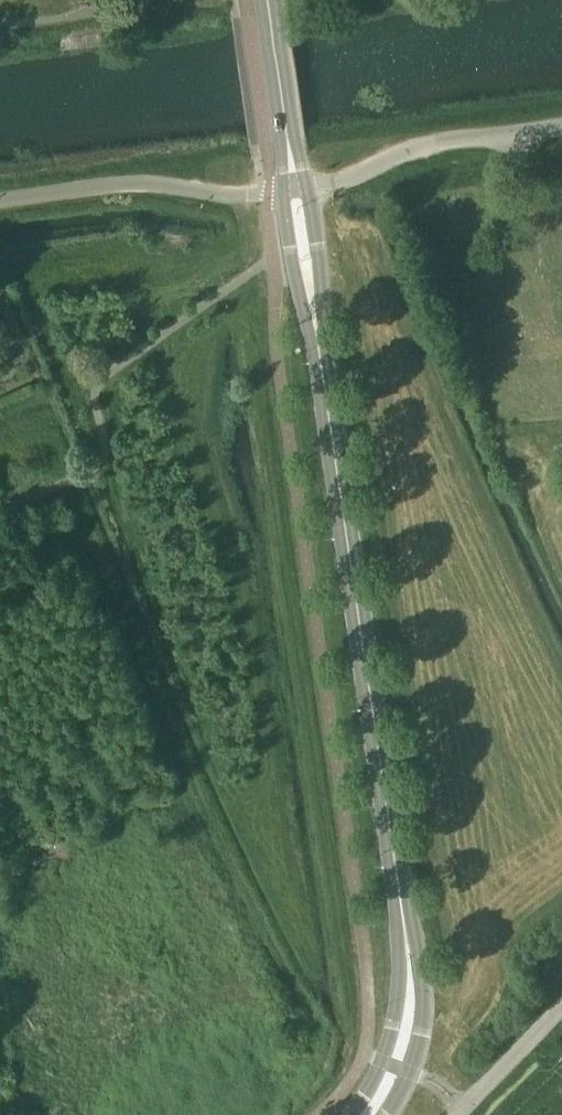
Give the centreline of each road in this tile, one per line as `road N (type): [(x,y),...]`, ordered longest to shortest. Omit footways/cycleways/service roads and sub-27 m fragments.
road 1 (tertiary): [(409,937),(309,285)]
road 2 (unclassified): [(0,199),(145,181),(243,195),(294,188)]
road 3 (unclassified): [(294,188),(354,178),(437,140),(561,126)]
road 4 (tertiary): [(294,188),(267,0)]
road 5 (tertiary): [(409,937),(379,1062),(348,1114)]
road 6 (tertiary): [(387,1114),(412,1075),(422,1036),(422,968),(409,937)]
road 7 (unclassified): [(459,1114),(561,1008)]

